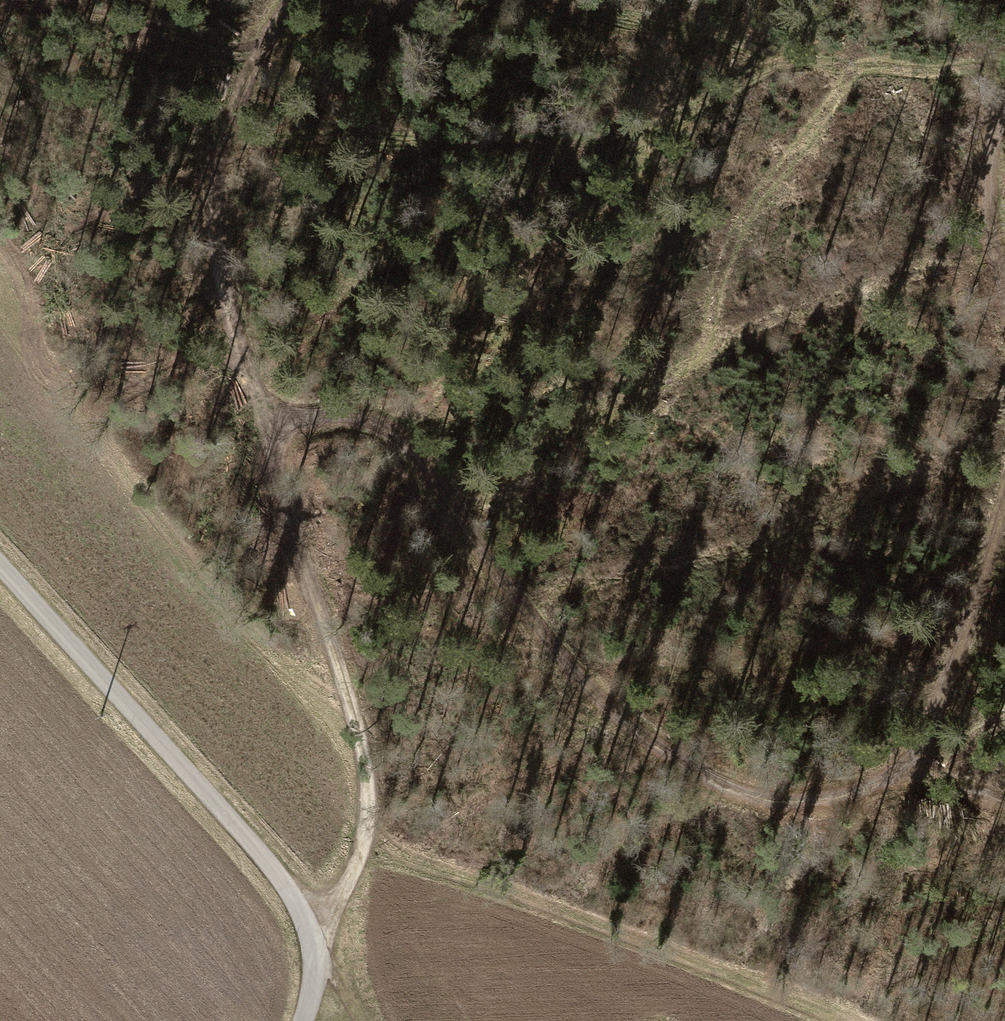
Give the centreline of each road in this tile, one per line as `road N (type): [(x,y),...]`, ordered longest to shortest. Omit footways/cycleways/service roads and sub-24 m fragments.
road 1 (track): [(263,429),(343,420),(390,427),(427,466),(506,599),(638,740),(733,800),(839,801),(903,780),(947,685),(1004,503)]
road 2 (track): [(314,952),(363,843),(365,771),(215,269),(220,158),(256,55),(298,0)]
road 3 (unclassified): [(303,1020),(314,952),(284,884),(0,561)]
road 4 (track): [(1004,305),(980,158),(1004,107)]

